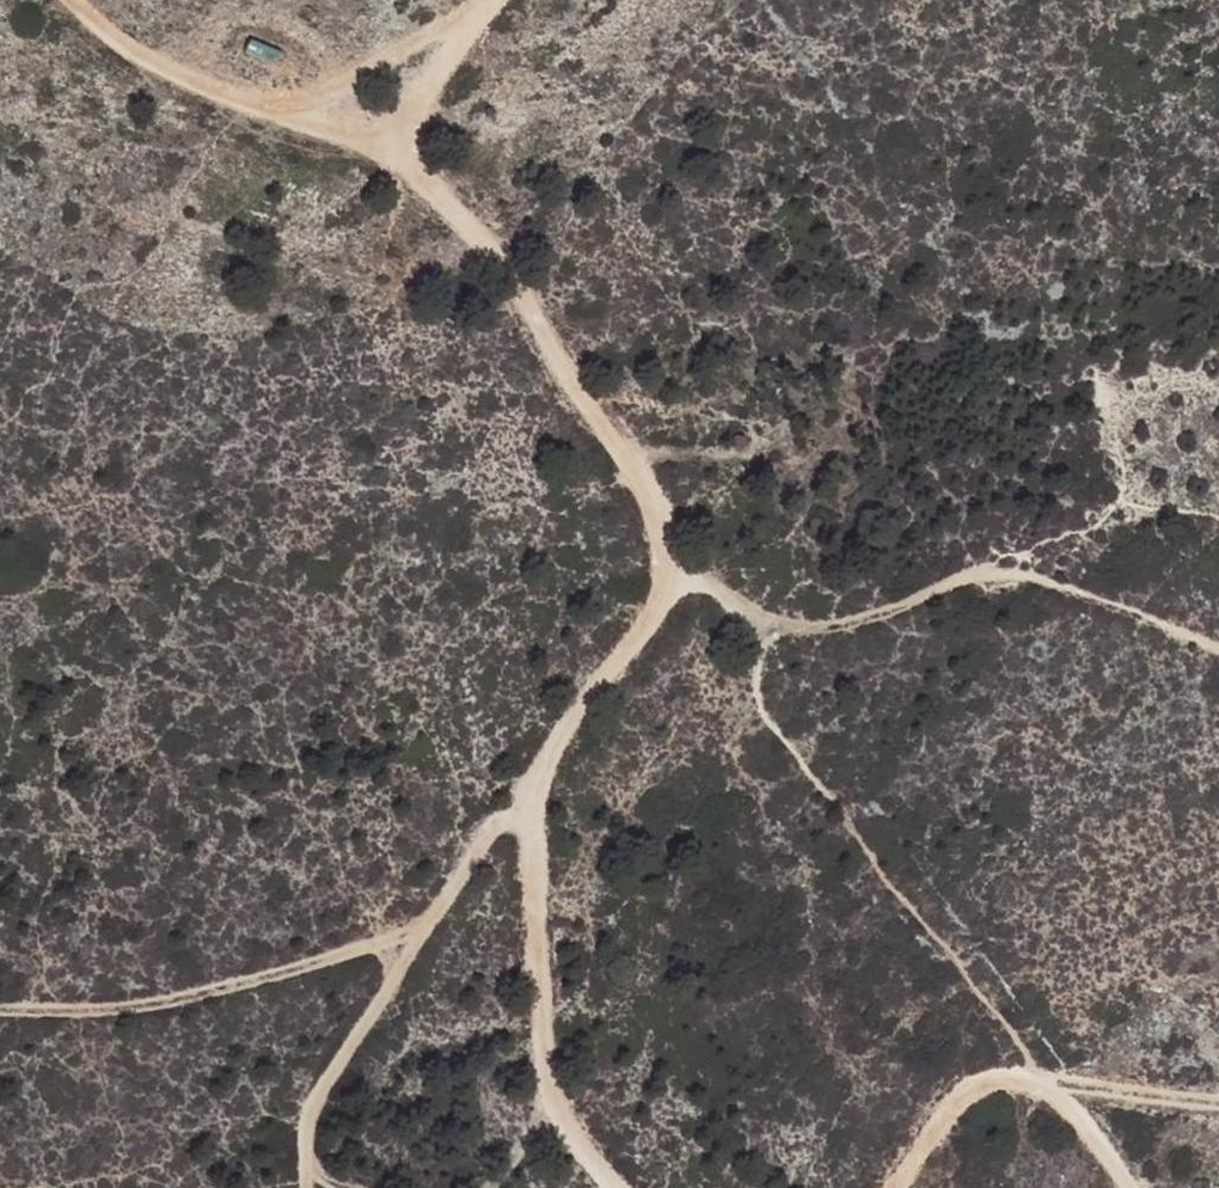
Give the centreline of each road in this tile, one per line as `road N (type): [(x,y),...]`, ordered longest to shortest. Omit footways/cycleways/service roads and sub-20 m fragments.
road 1 (track): [(392,142),(498,252),(671,524),(677,576),(528,788),(543,1039),(567,1124),(614,1187)]
road 2 (track): [(677,576),(810,627),(877,613),(969,571),(1013,576),(1218,647)]
road 3 (track): [(493,0),(392,142),(251,106),(124,44),(72,0)]
road 4 (track): [(528,788),(313,1107),(314,1187)]
road 5 (track): [(430,933),(238,987),(96,1015),(0,1008)]
road 6 (track): [(903,1187),(951,1112),(992,1082),(1036,1083),(1071,1106),(1143,1187)]
road 7 (track): [(476,0),(313,100),(251,106)]
road 8 (track): [(1218,1102),(1036,1083)]

